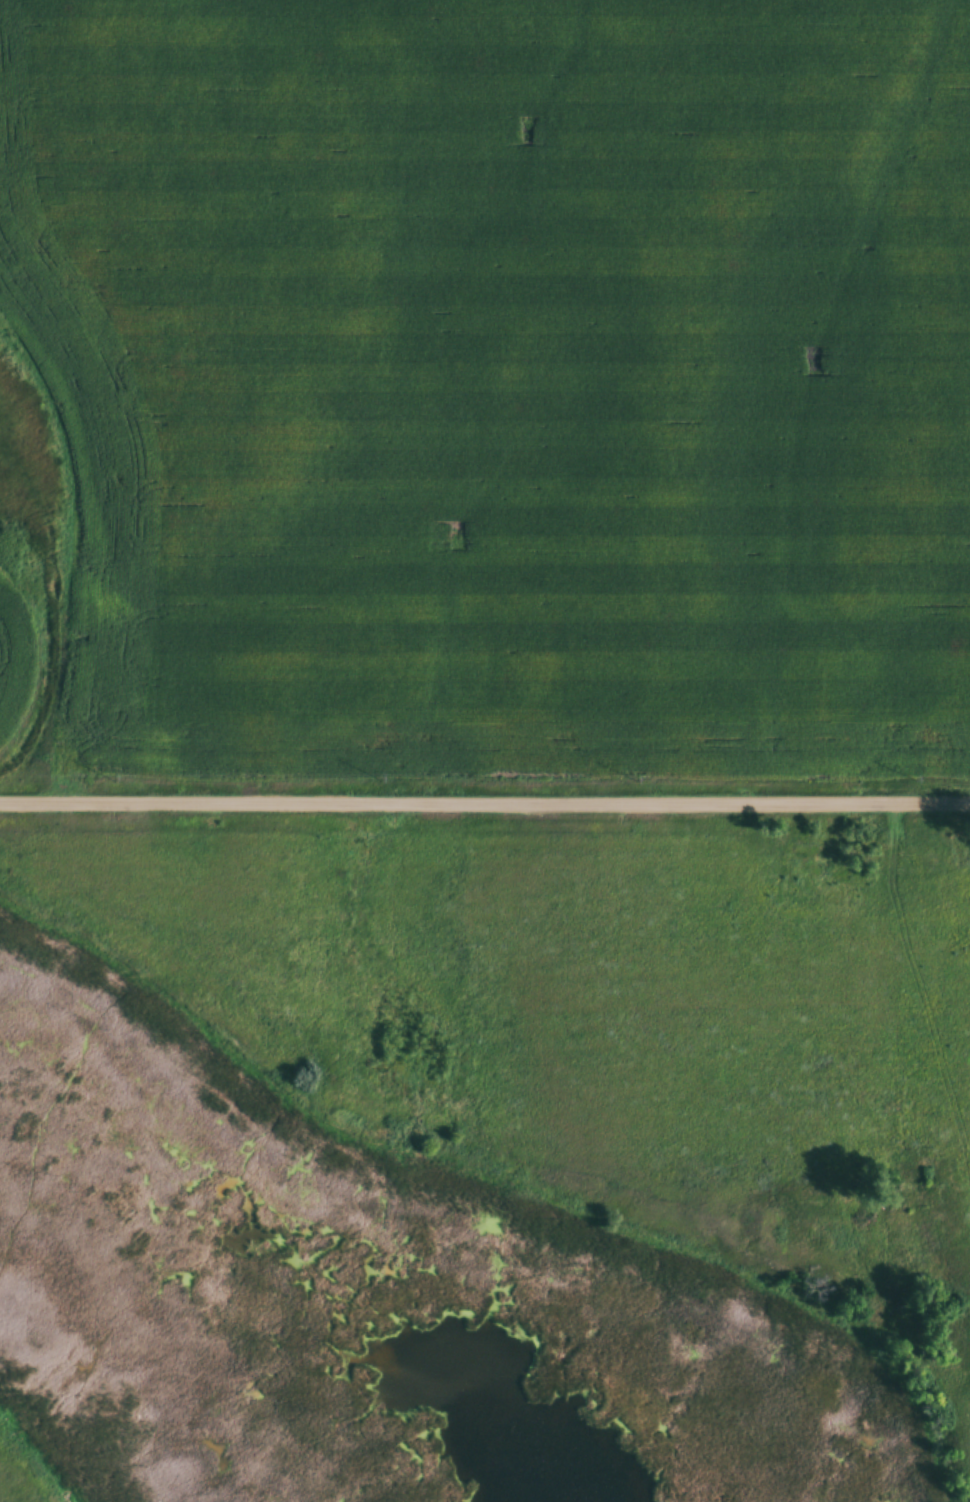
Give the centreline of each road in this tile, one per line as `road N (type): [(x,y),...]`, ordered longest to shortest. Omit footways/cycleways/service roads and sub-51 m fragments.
road 1 (residential): [(0,802),(969,803)]

